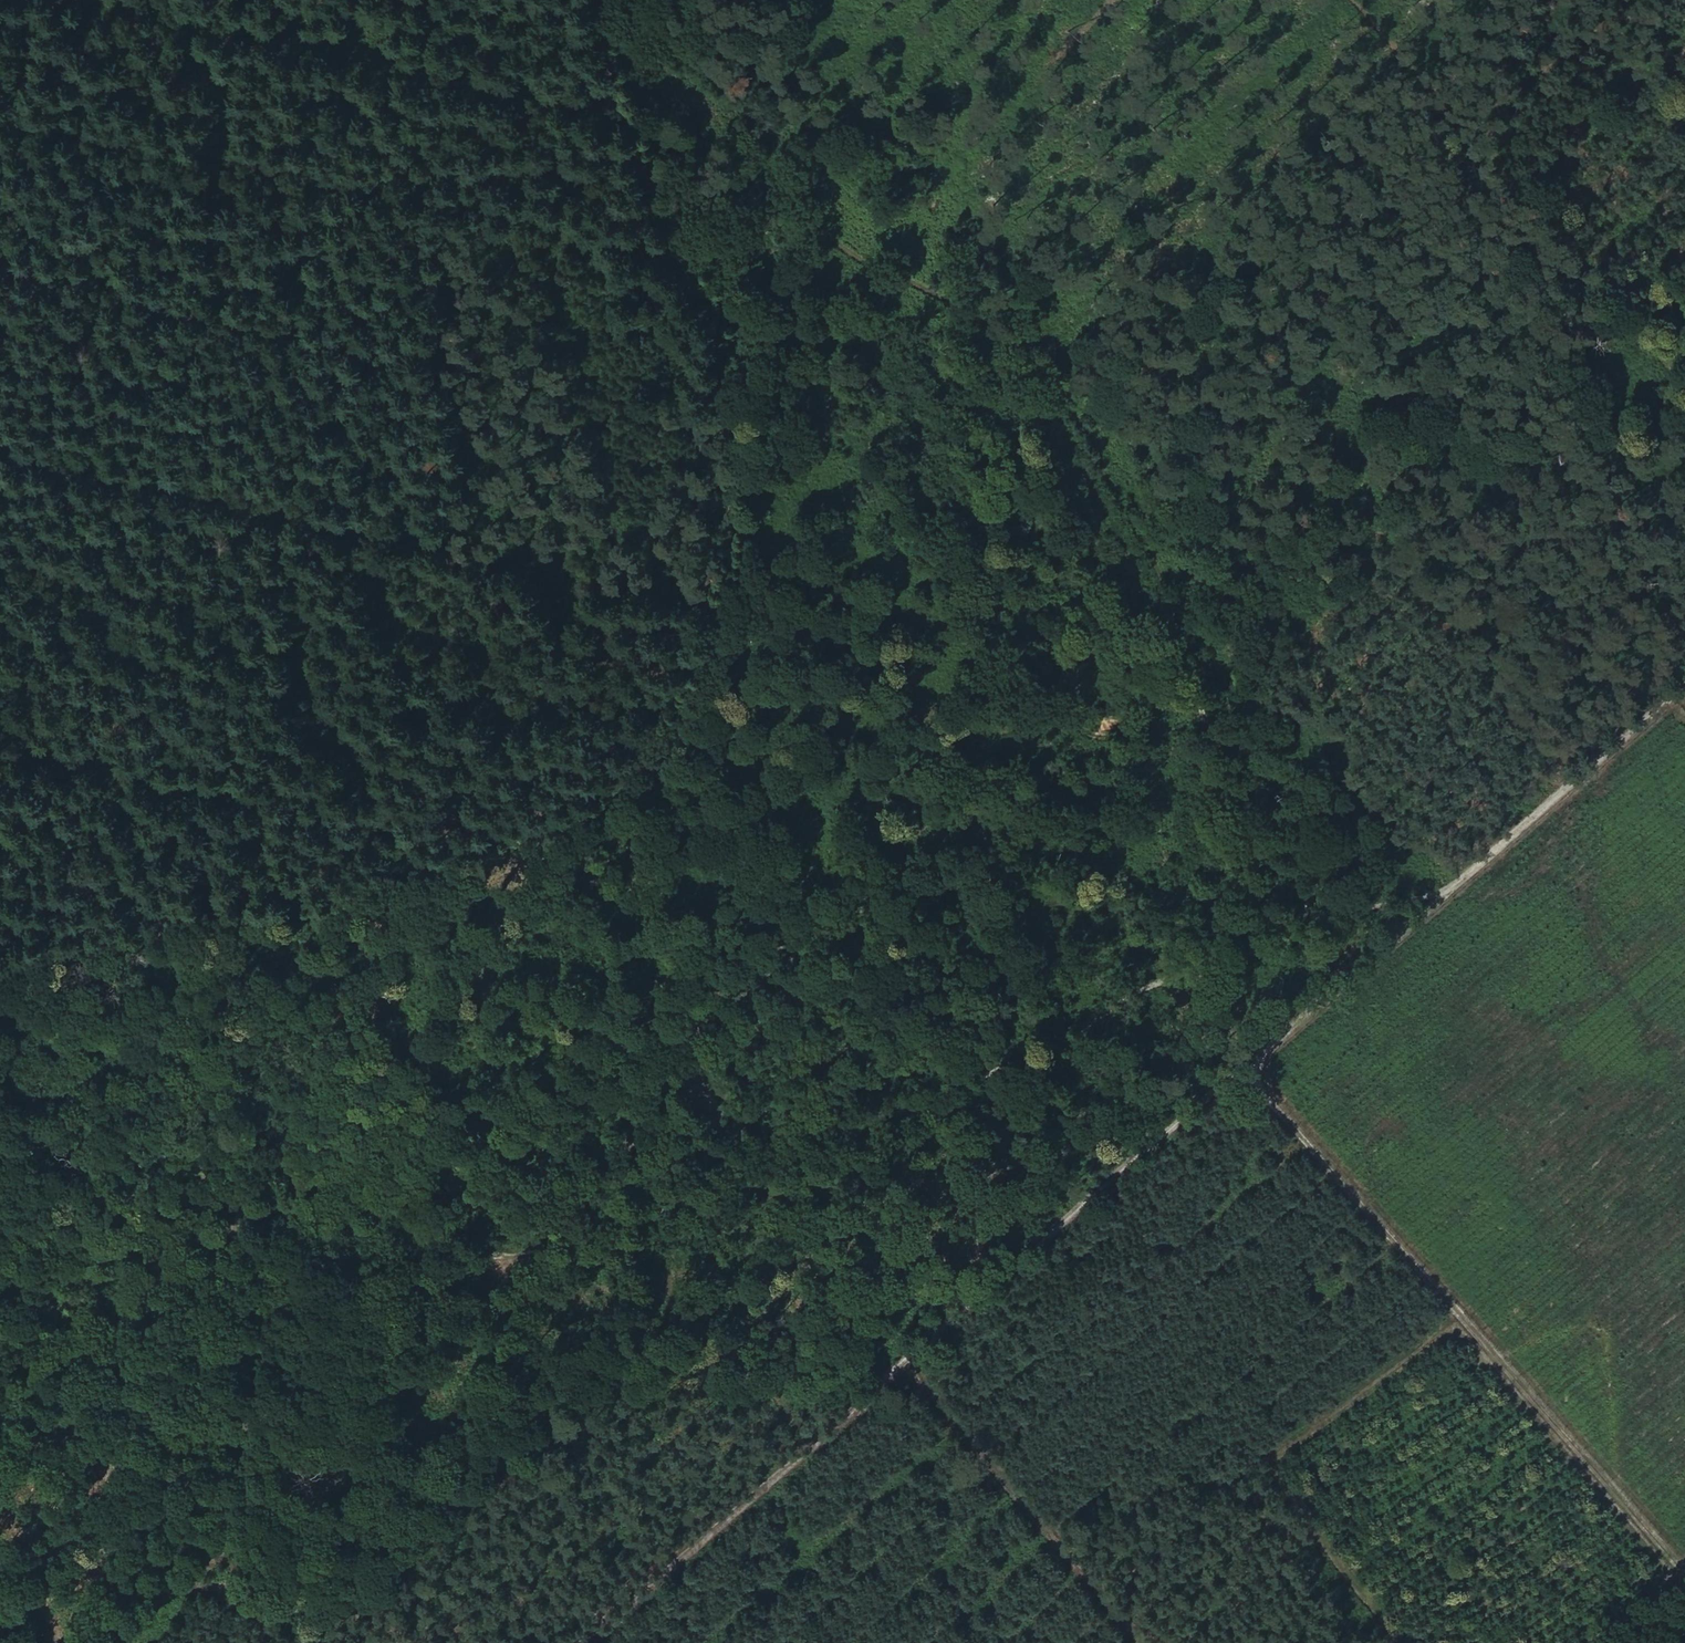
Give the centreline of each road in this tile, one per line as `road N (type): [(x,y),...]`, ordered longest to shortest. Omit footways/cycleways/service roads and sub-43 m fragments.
road 1 (track): [(587,1642),(1684,685)]
road 2 (track): [(1684,1571),(1170,969)]

